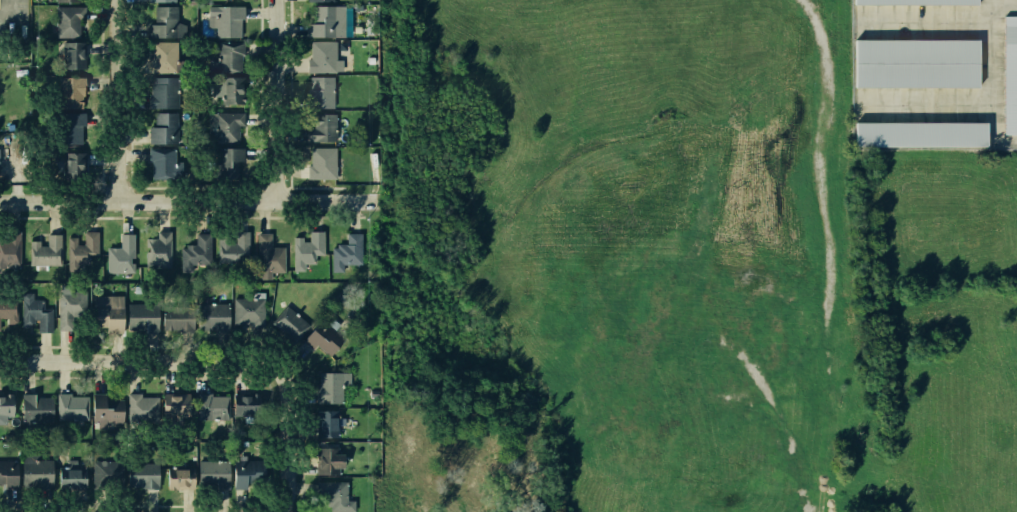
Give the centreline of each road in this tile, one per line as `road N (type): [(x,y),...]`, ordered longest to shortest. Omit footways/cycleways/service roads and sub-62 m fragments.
road 1 (residential): [(0,203),(380,200)]
road 2 (residential): [(0,360),(230,359)]
road 3 (residential): [(272,511),(291,485),(288,382),(266,359),(230,359)]
road 4 (residential): [(113,0),(113,202)]
road 5 (residential): [(272,201),(273,0)]

